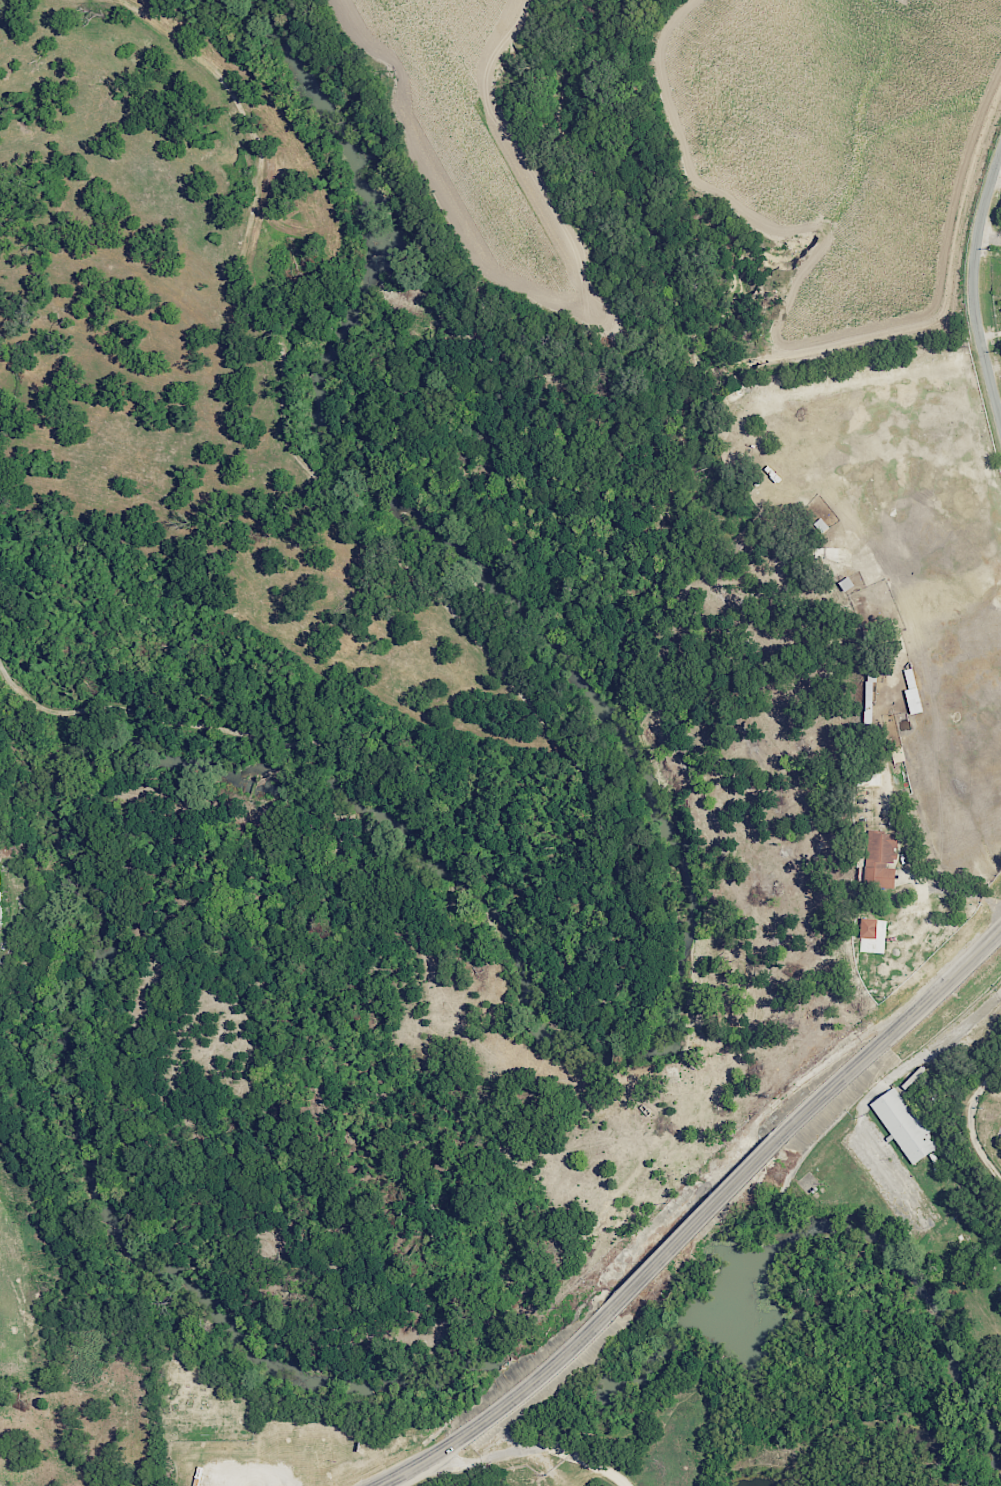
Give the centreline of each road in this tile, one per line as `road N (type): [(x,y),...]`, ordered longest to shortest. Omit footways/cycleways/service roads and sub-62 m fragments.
road 1 (secondary): [(1000,932),(782,1136)]
road 2 (residential): [(1000,428),(972,293),(972,251),(1000,148)]
road 3 (secondary): [(782,1136),(620,1304)]
road 4 (residential): [(438,1455),(476,1464),(538,1447),(604,1464),(626,1485)]
road 5 (secondary): [(385,1485),(512,1405)]
road 6 (secondary): [(620,1304),(512,1405)]

